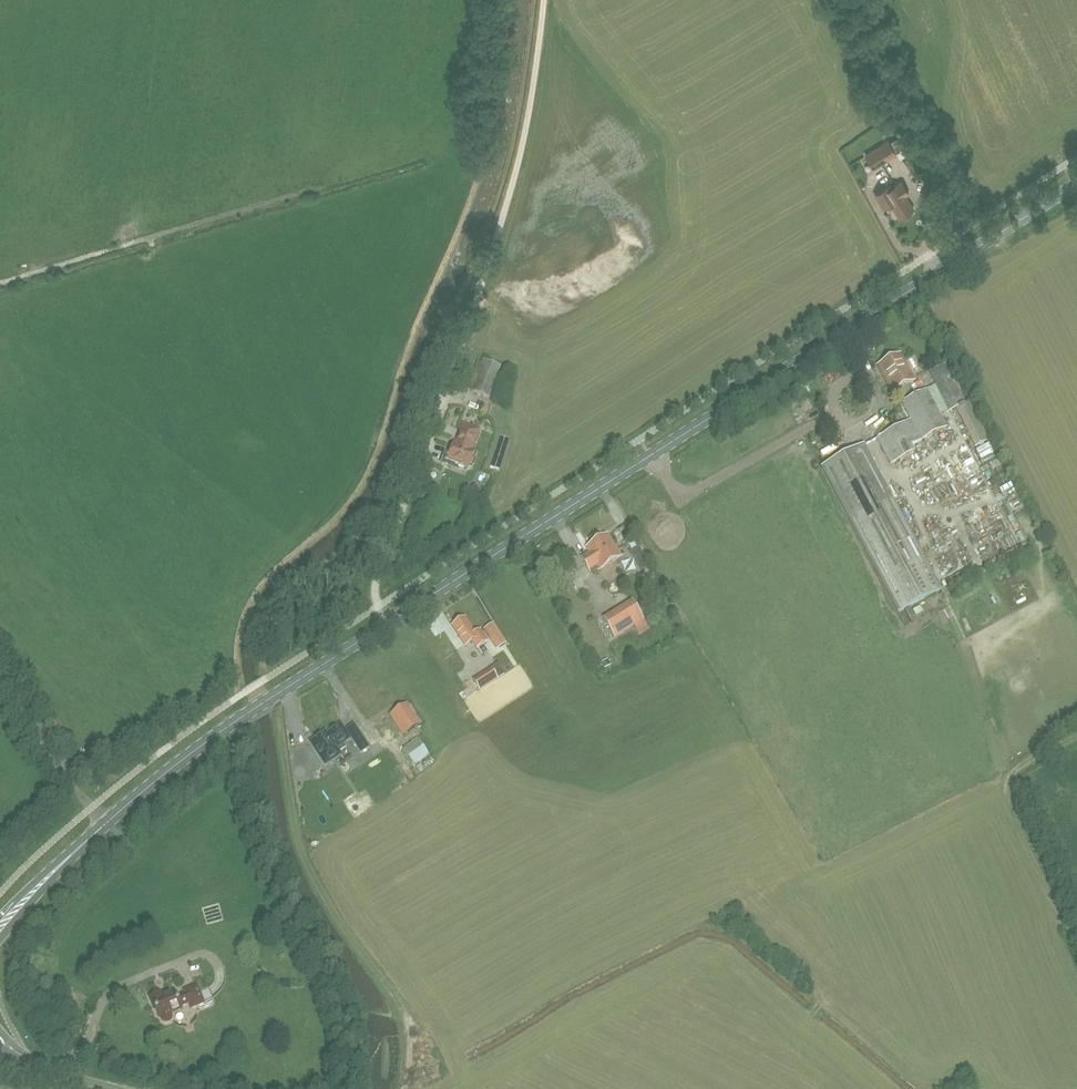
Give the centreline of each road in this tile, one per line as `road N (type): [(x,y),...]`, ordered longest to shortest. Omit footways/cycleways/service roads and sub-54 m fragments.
road 1 (secondary): [(0,931),(109,825),(249,712),(1076,184)]
road 2 (track): [(378,606),(374,580),(512,188),(545,0)]
road 3 (track): [(1076,957),(996,780),(1076,736)]
road 4 (unclassified): [(117,1088),(47,1070),(0,1041)]

